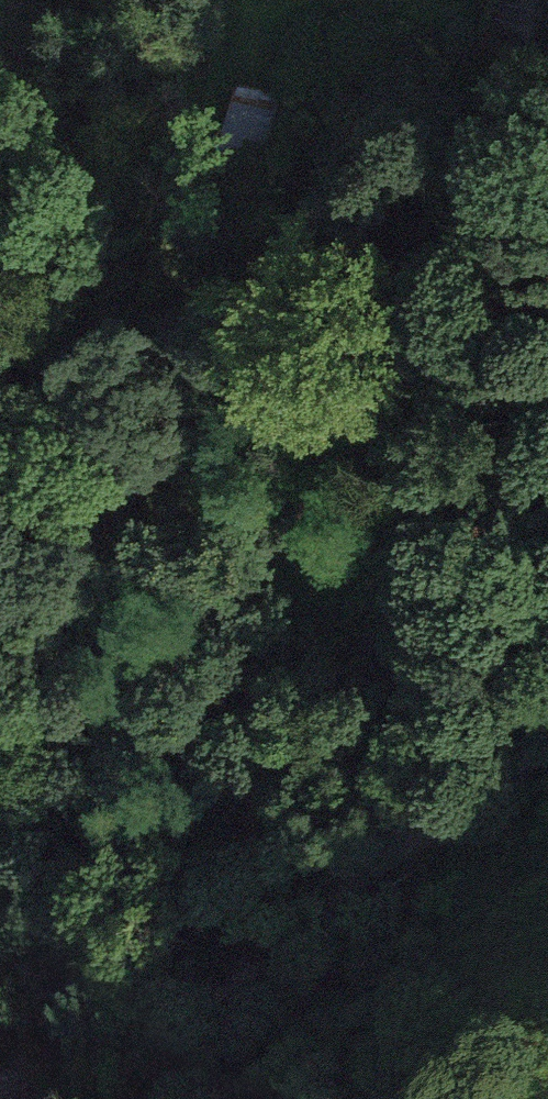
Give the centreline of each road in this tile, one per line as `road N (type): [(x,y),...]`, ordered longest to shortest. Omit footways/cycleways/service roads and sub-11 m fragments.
road 1 (track): [(466,0),(48,824),(0,886)]
road 2 (track): [(547,180),(505,363),(403,622),(408,772)]
road 3 (track): [(408,772),(483,813),(547,756)]

